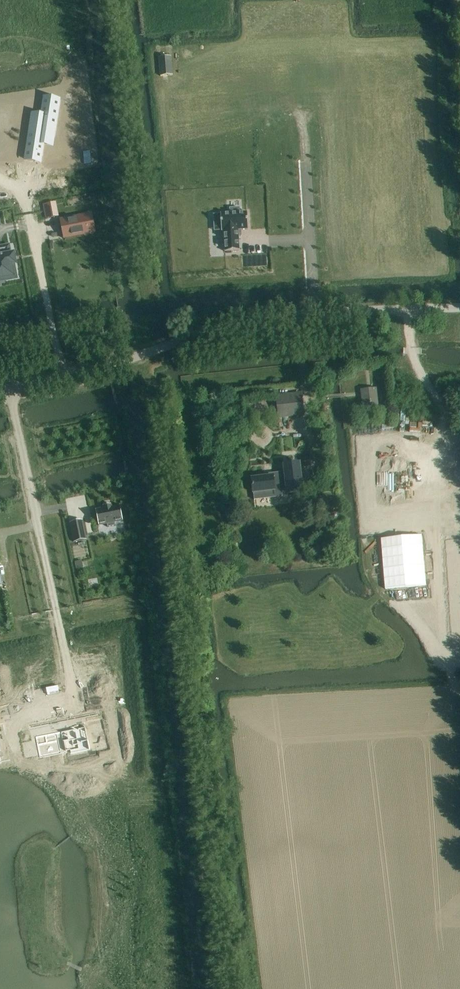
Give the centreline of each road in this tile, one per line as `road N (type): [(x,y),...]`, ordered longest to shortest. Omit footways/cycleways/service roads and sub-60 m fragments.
road 1 (unclassified): [(0,390),(258,318),(459,307)]

